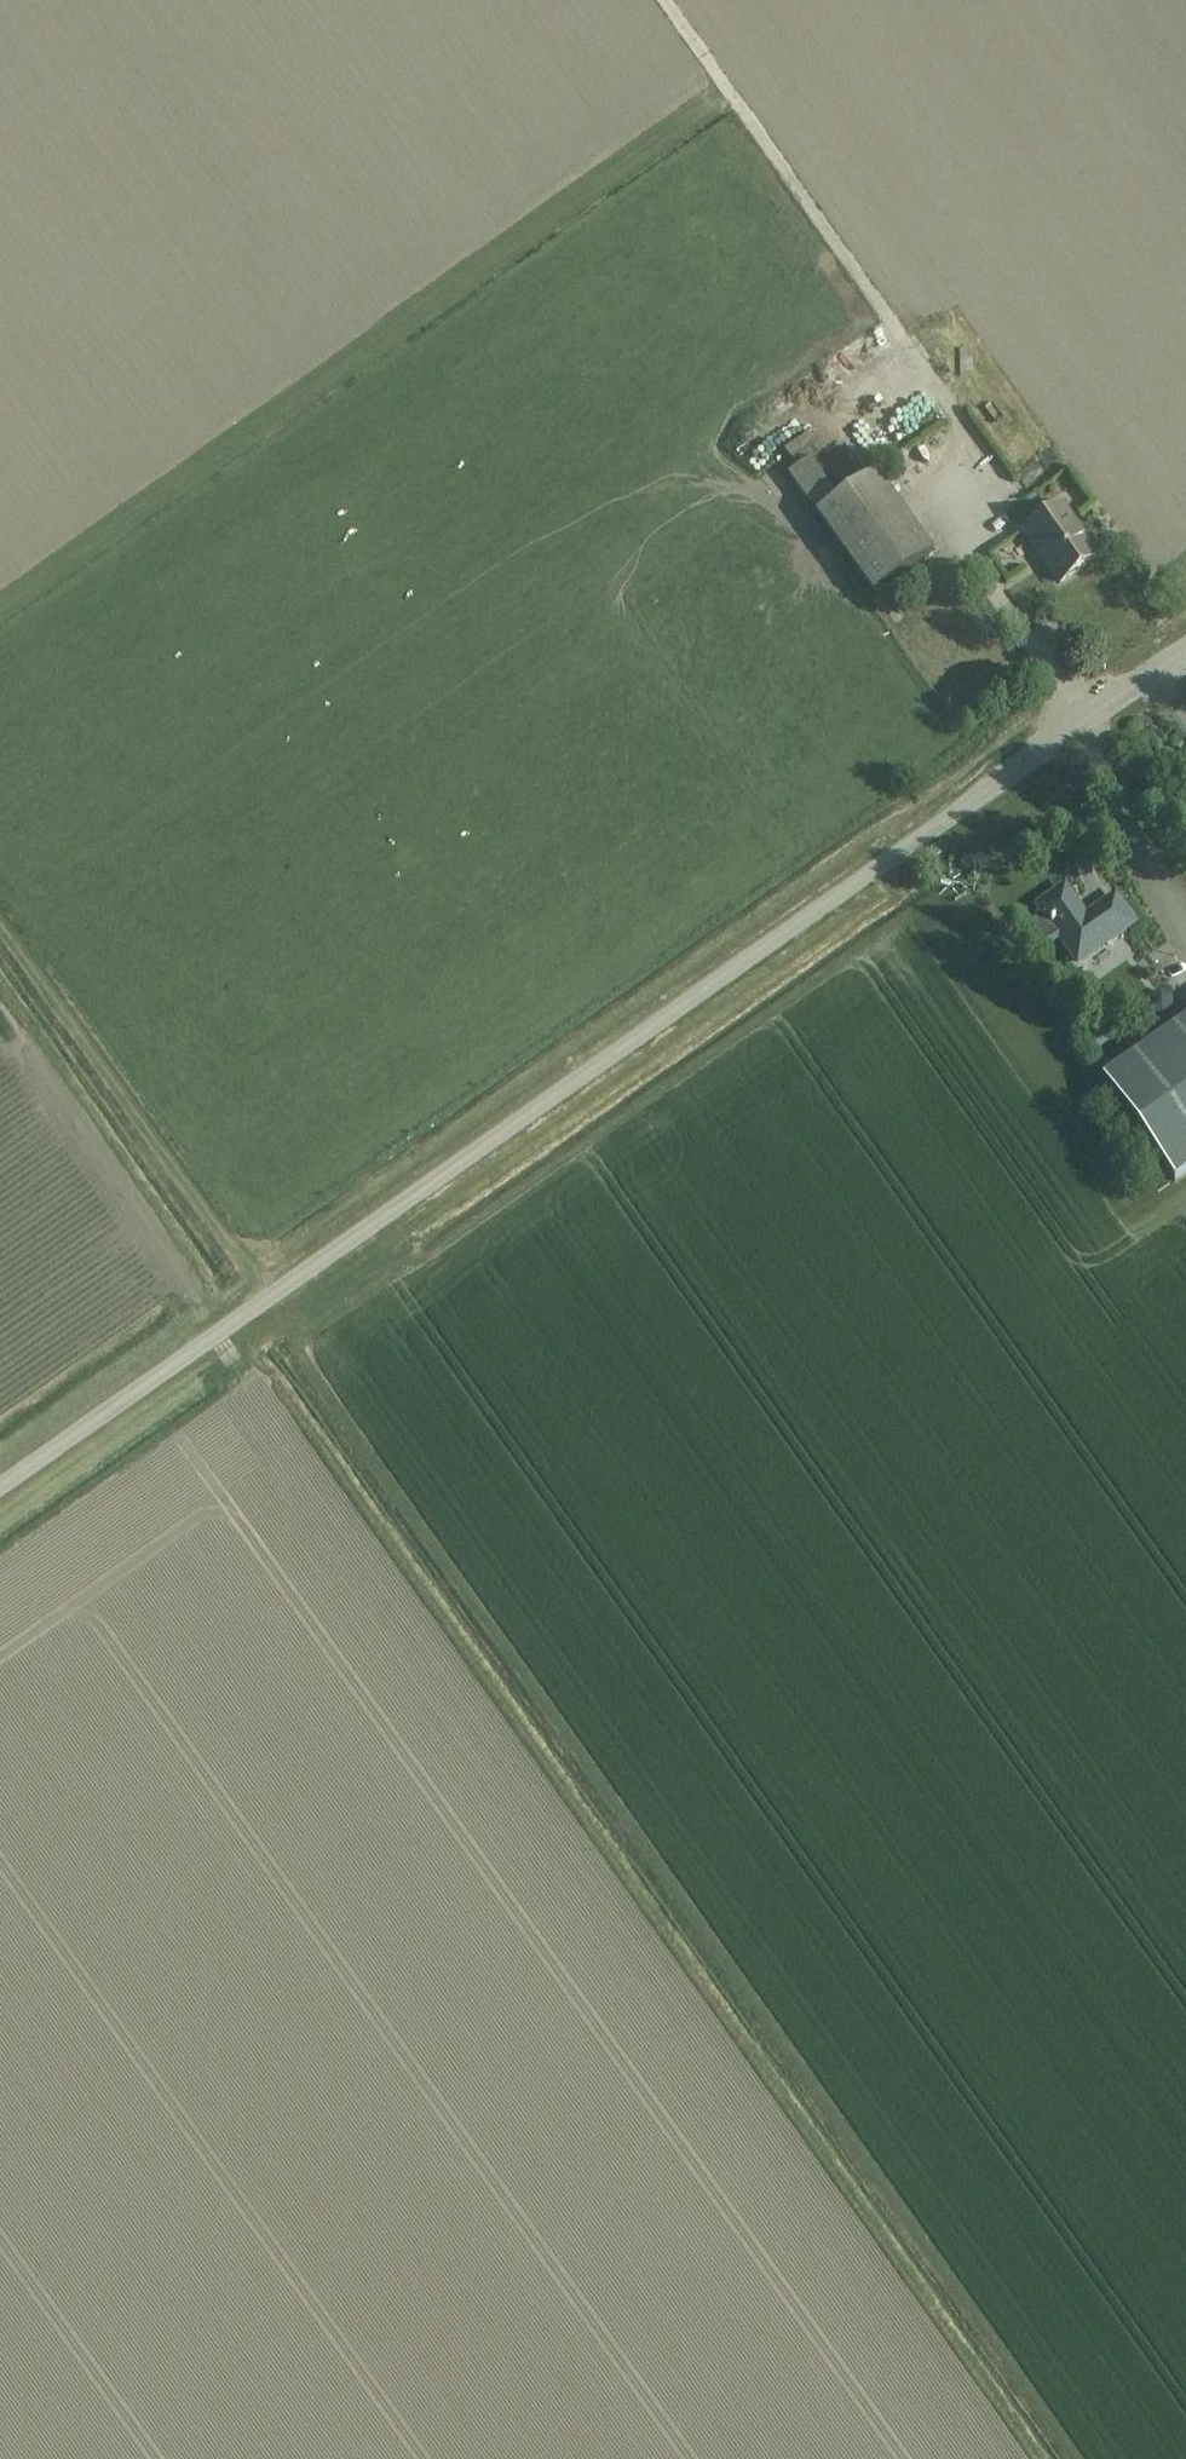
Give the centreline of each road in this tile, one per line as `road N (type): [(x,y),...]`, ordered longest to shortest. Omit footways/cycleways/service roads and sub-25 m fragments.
road 1 (unclassified): [(1185,650),(0,1487)]
road 2 (track): [(662,0),(902,340)]

